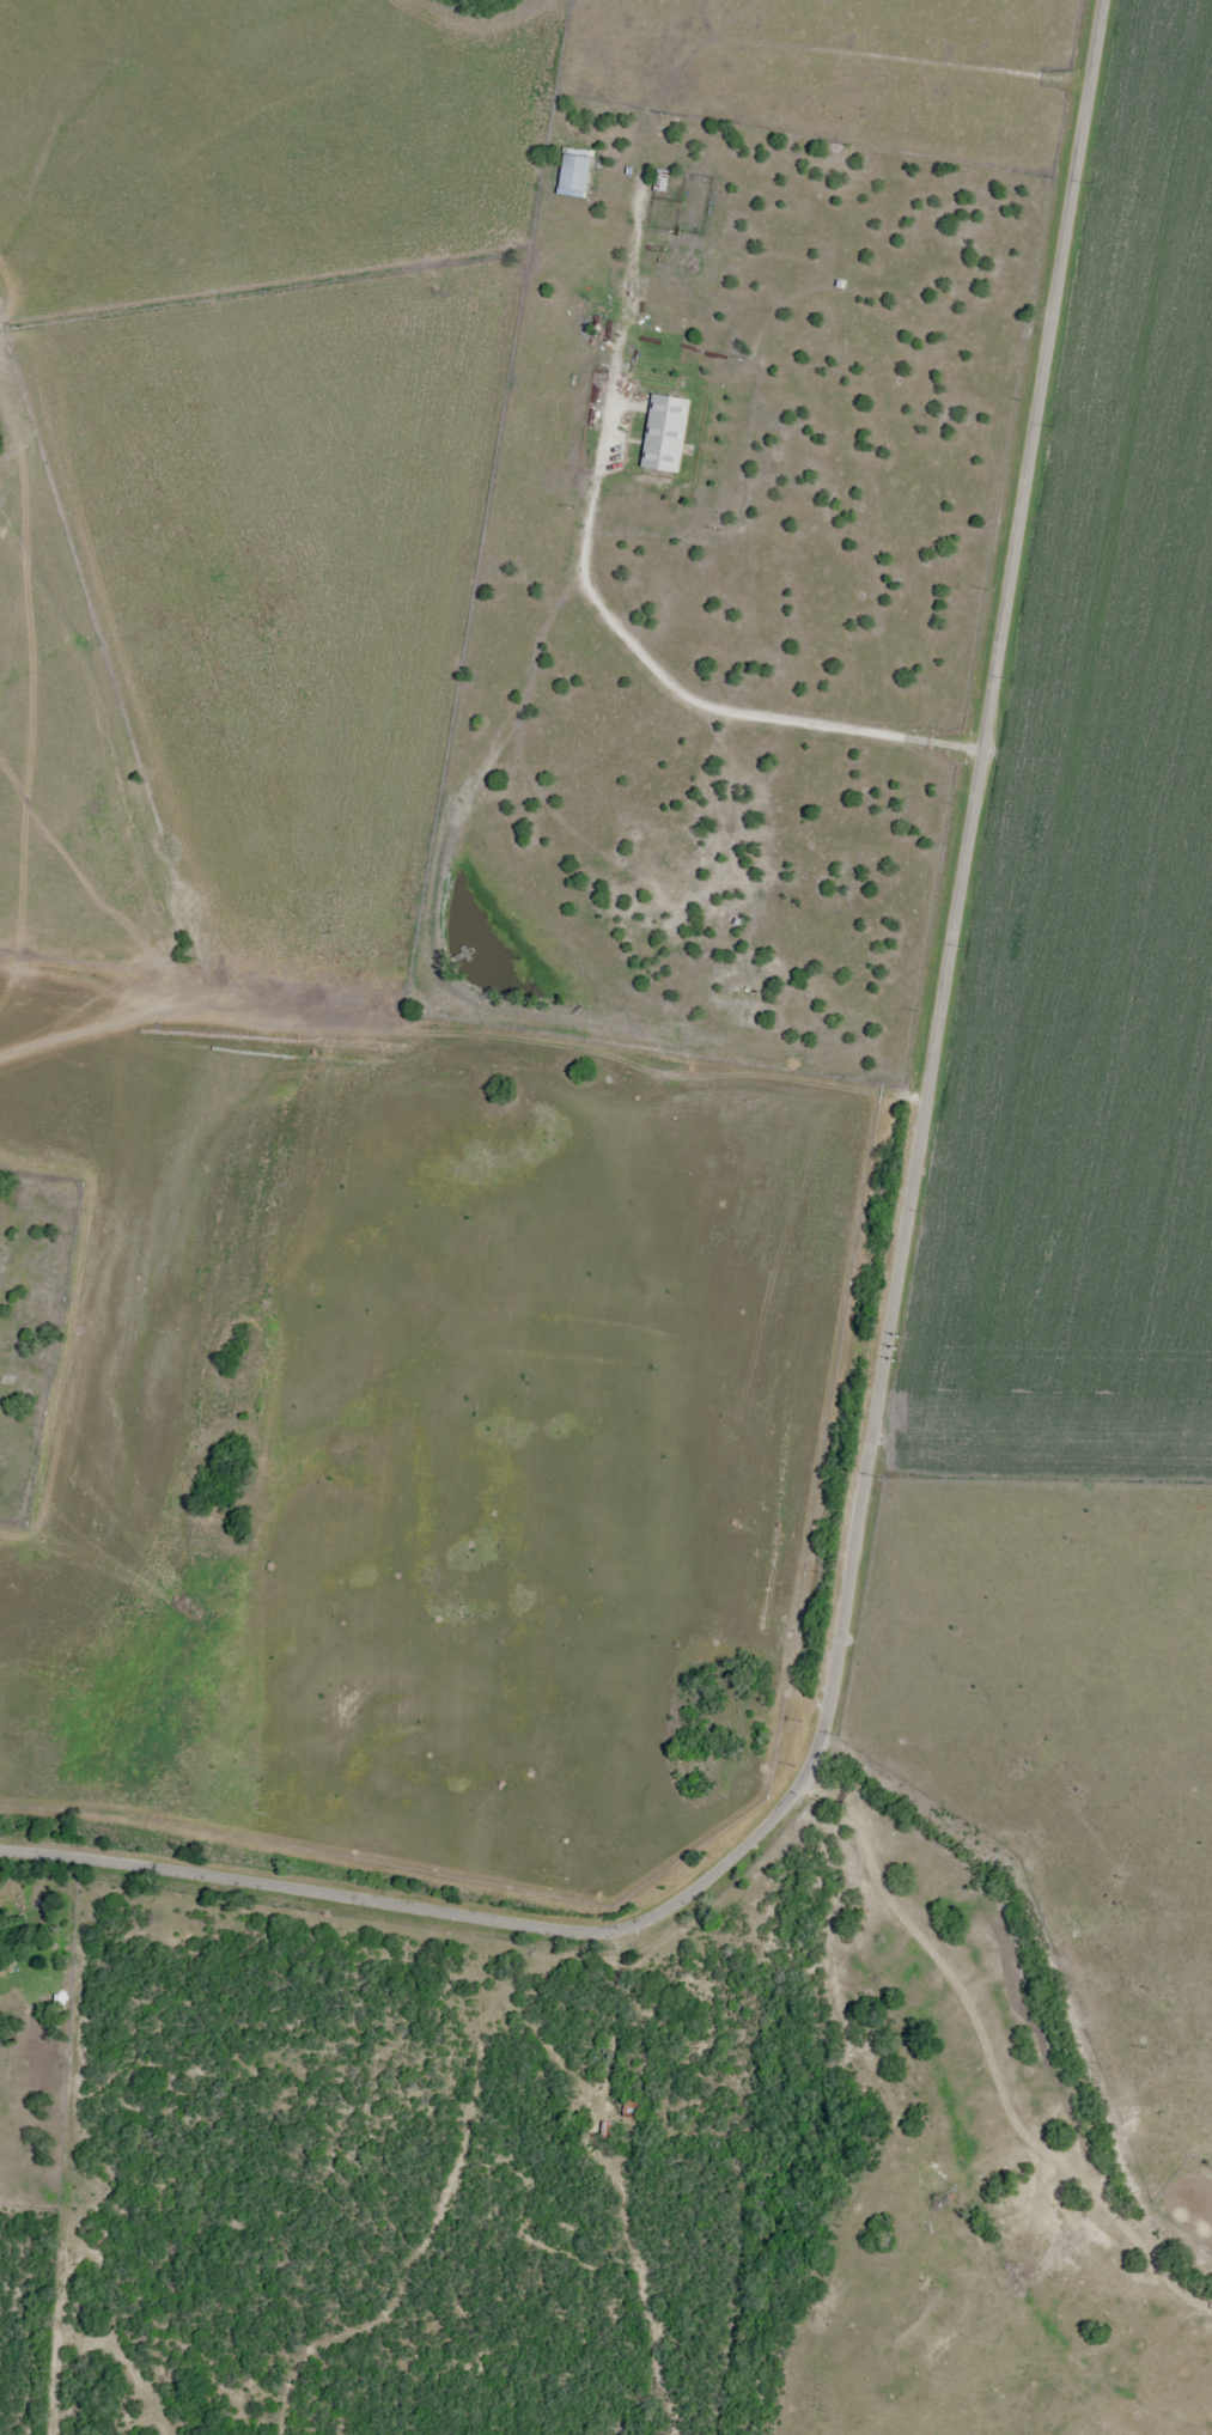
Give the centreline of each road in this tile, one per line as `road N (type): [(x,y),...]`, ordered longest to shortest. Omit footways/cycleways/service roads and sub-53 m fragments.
road 1 (residential): [(759,1837),(808,1777),(826,1718),(992,621),(1100,0)]
road 2 (residential): [(759,1837),(702,1889),(640,1930),(580,1936),(0,1851)]

